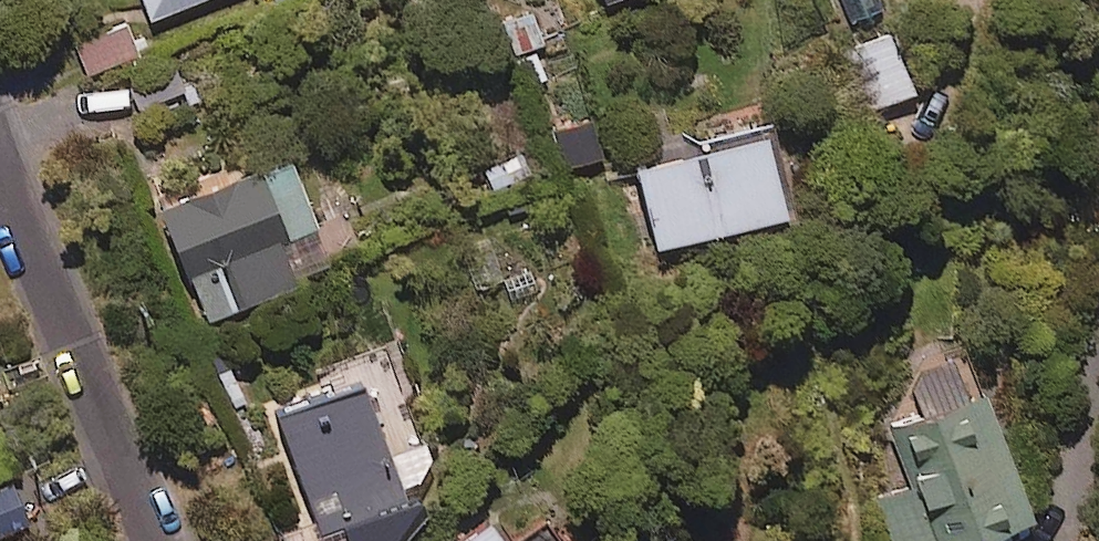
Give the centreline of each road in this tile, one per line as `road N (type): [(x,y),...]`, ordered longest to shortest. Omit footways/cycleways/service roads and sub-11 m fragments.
road 1 (residential): [(0,184),(150,540)]

